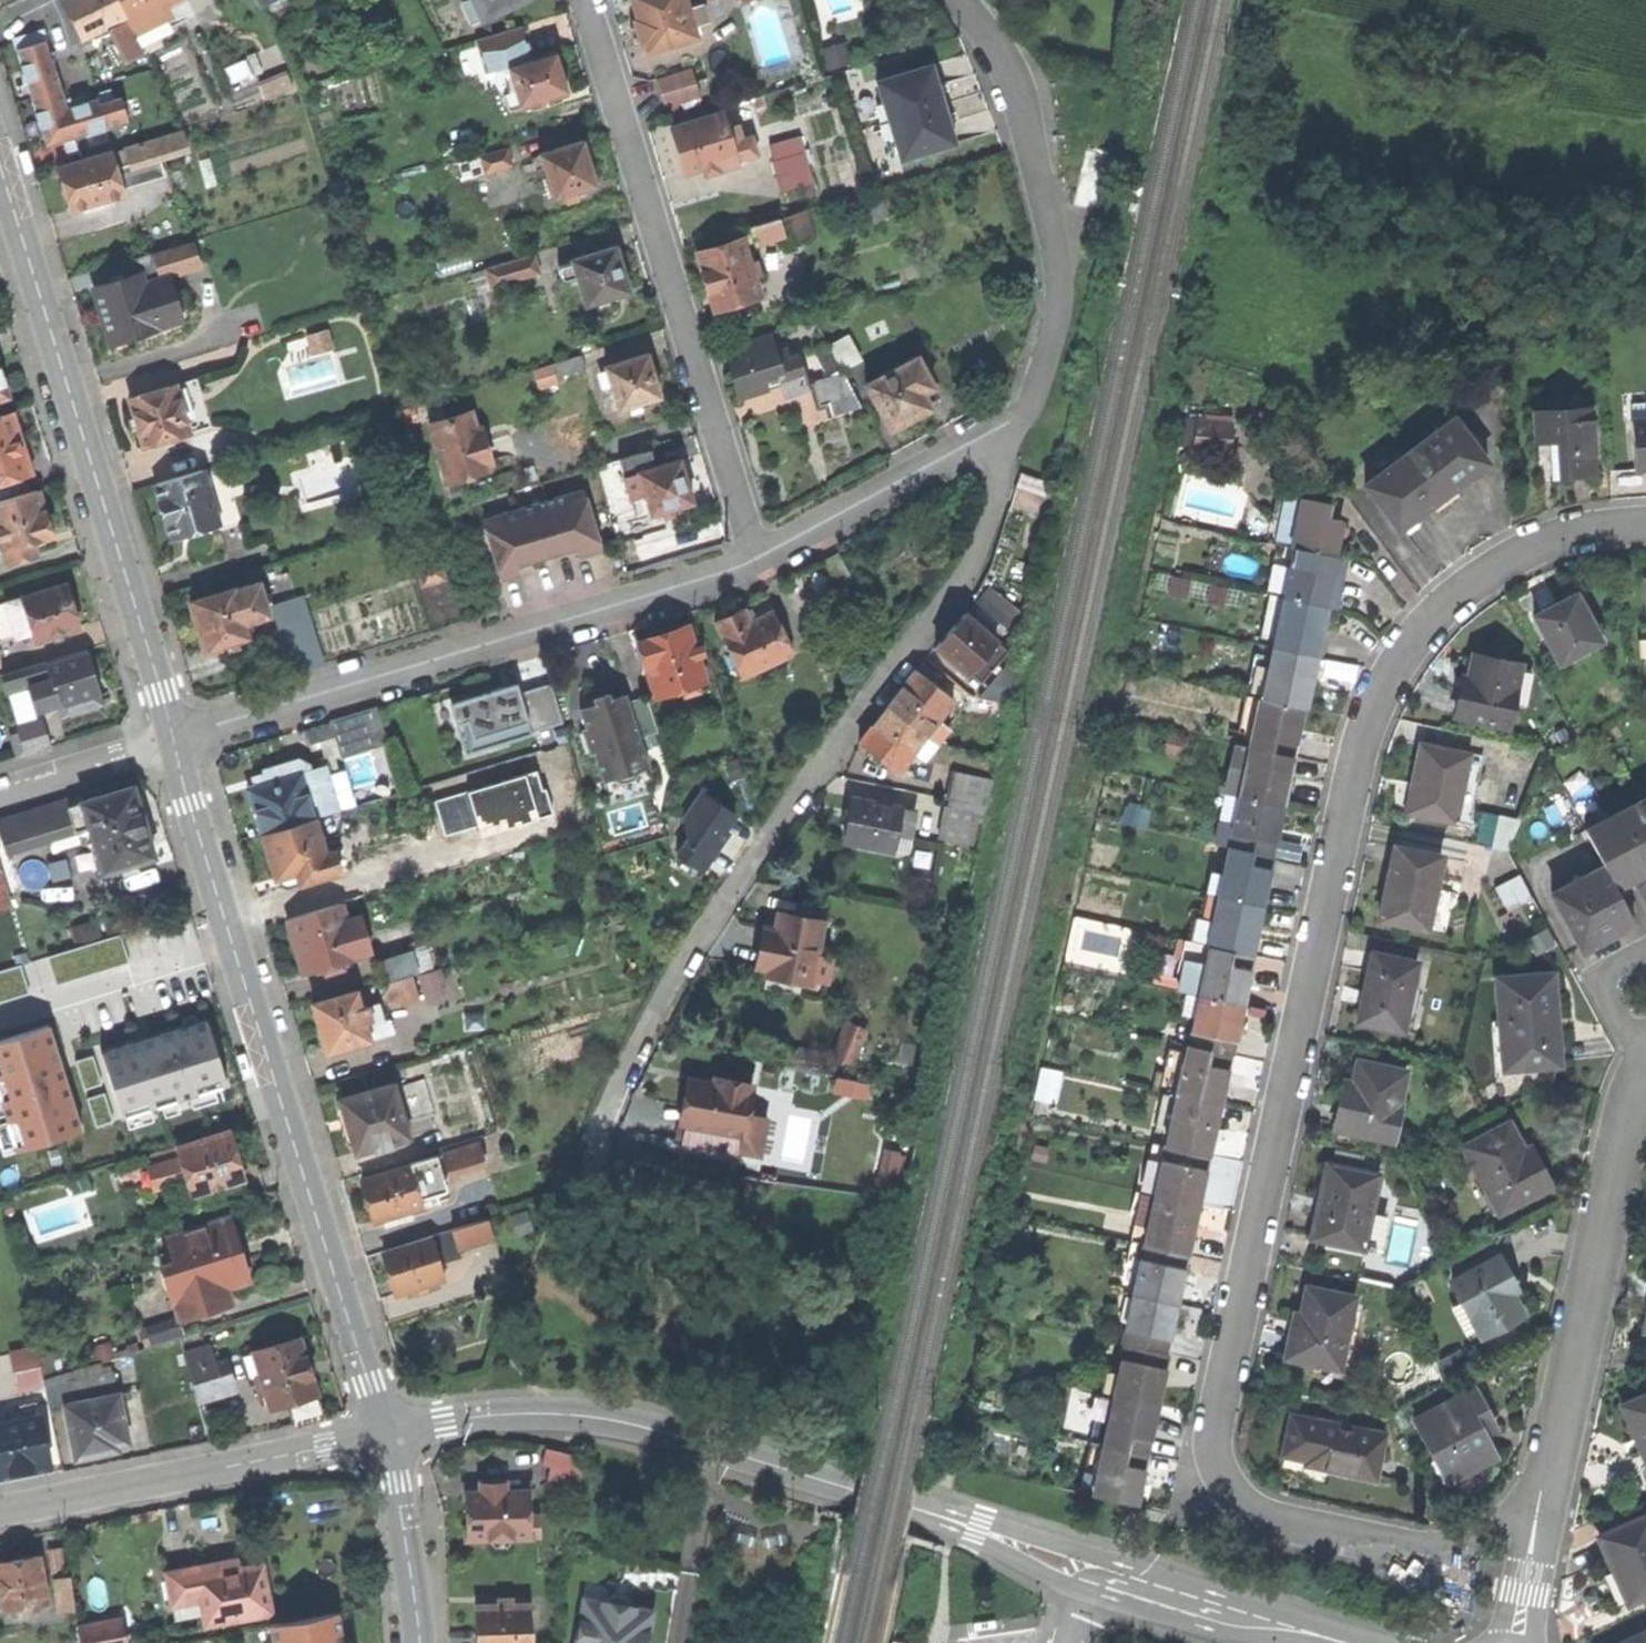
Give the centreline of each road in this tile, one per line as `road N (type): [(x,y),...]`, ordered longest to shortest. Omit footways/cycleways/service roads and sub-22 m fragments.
road 1 (residential): [(1645,523),(1603,525),(1488,569),(1399,657),(1360,753),(1213,1443),(1235,1496),(1297,1524),(1433,1551),(1500,1518),(1527,1516)]
road 2 (residential): [(609,1110),(674,978),(737,880),(969,568),(1024,418)]
road 3 (secondary): [(386,1433),(174,740)]
road 4 (residential): [(174,740),(758,559)]
road 5 (secondary): [(174,740),(0,163)]
road 6 (residential): [(584,0),(758,559)]
road 7 (secondary): [(918,1510),(584,1416),(488,1416),(386,1433)]
road 8 (secondary): [(1374,1642),(954,1512),(918,1510)]
road 9 (residential): [(1024,418),(1054,331),(1056,259),(1009,73),(962,0)]
road 10 (secondary): [(918,1510),(1082,1589),(1302,1642)]
road 11 (residential): [(0,1512),(386,1433)]
road 12 (residential): [(1645,1076),(1553,1456)]
road 13 (residential): [(758,559),(1024,418)]
road 14 (secondary): [(420,1642),(386,1433)]
road 15 (residential): [(1537,1642),(1553,1456)]
road 16 (residential): [(174,740),(0,794)]
road 17 (residential): [(1527,1516),(1497,1642)]

